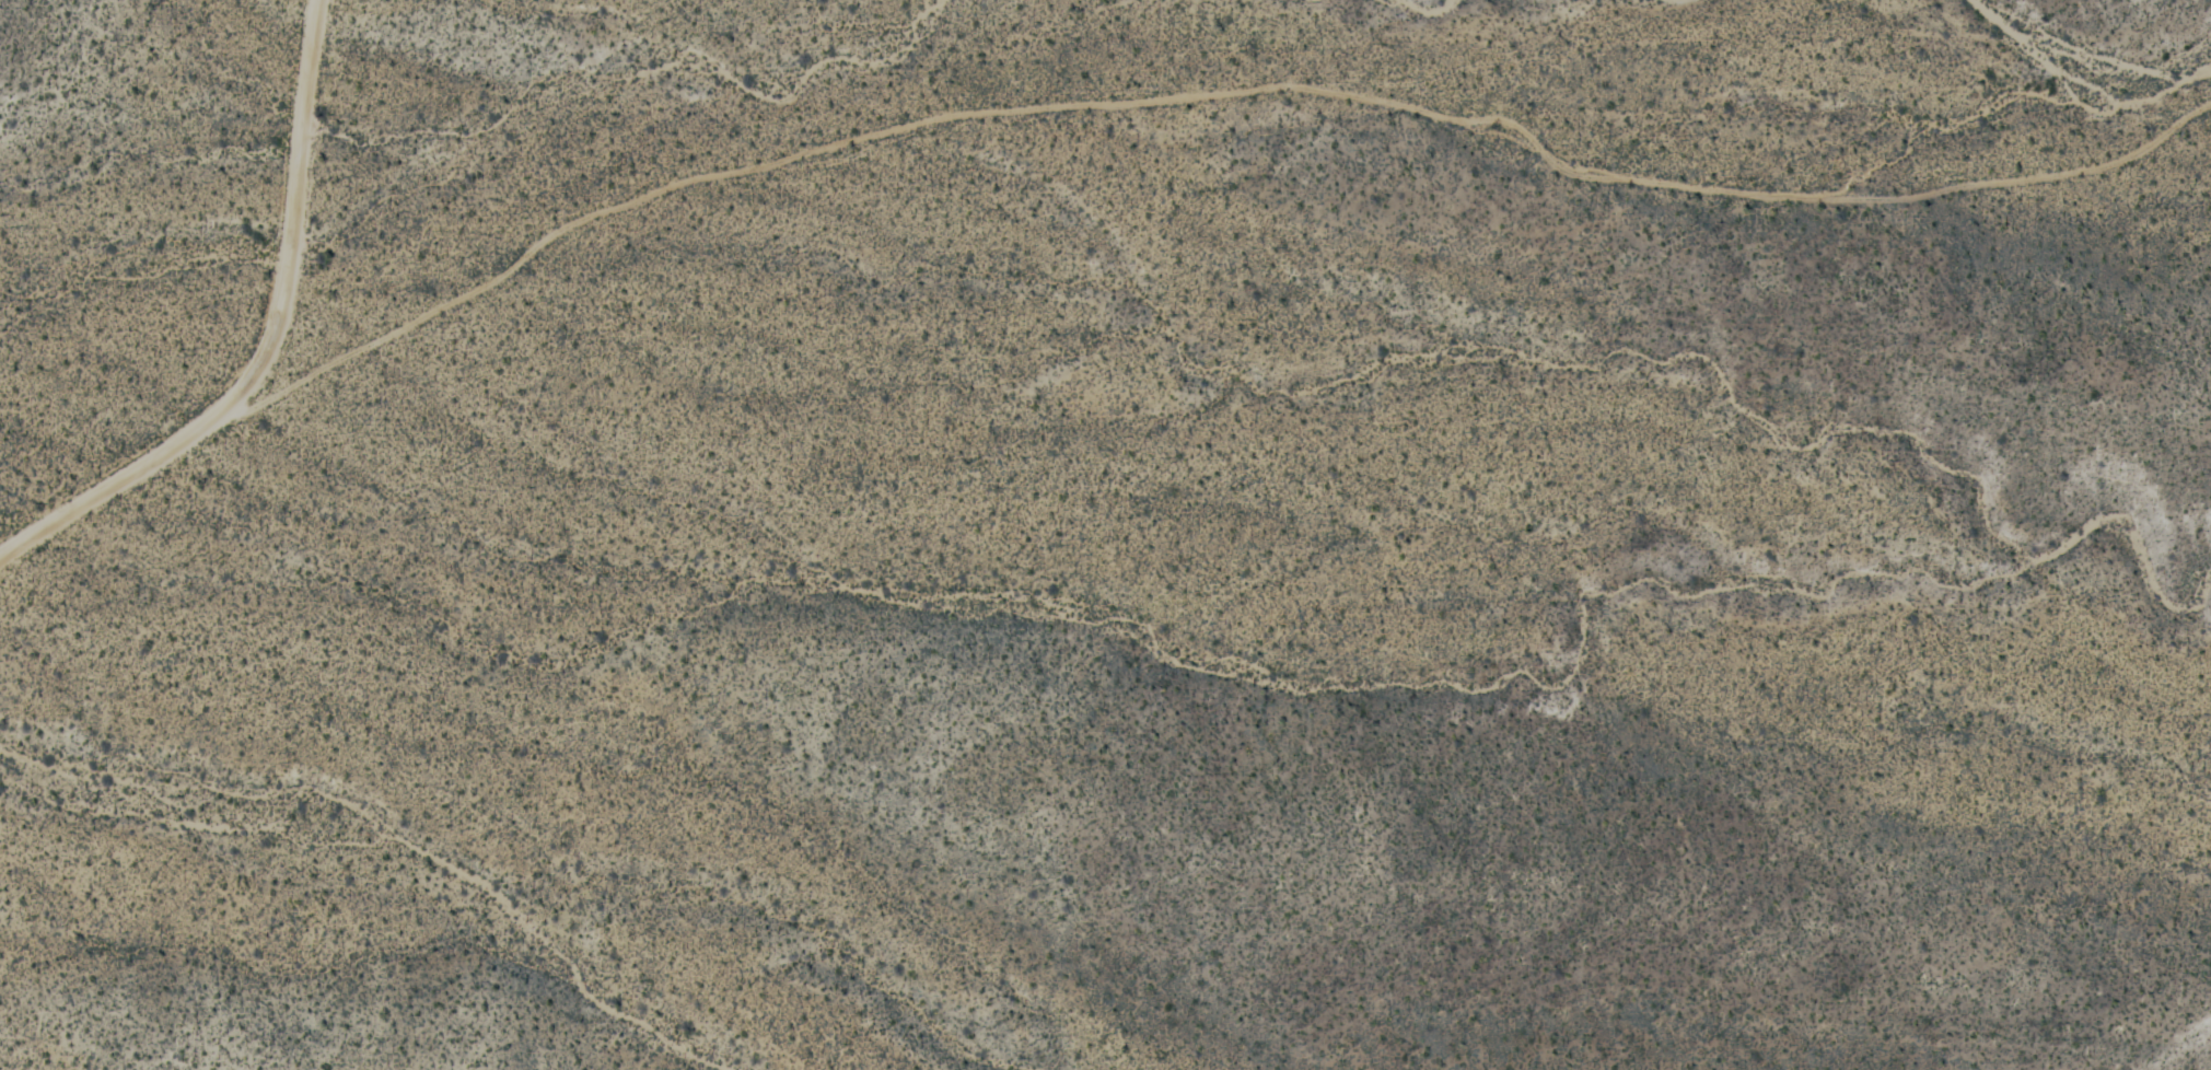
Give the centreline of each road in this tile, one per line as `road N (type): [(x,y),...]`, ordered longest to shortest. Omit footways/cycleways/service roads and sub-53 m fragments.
road 1 (track): [(320,0),(286,281),(259,368),(197,426),(0,558)]

